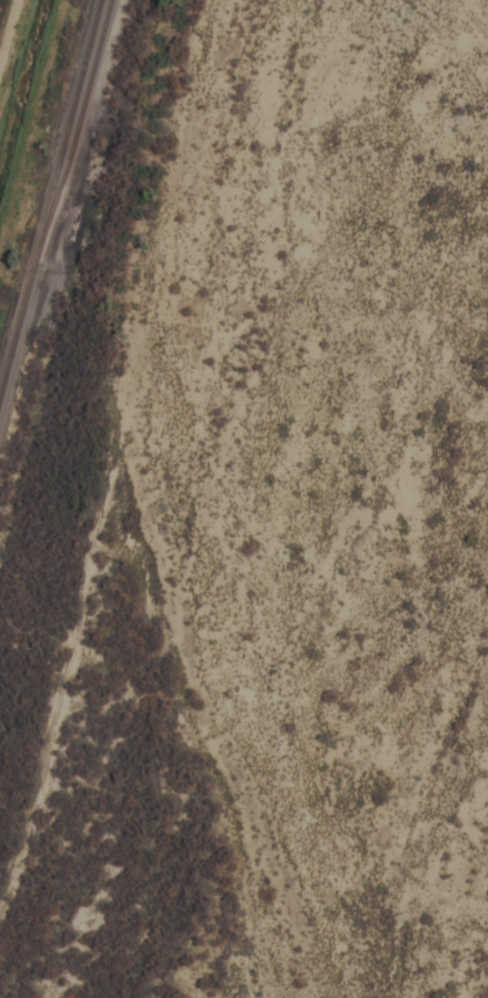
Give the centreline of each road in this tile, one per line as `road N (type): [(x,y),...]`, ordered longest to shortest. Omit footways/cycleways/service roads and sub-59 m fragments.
road 1 (track): [(20,997),(94,674),(187,353),(218,188),(274,0)]
road 2 (track): [(167,0),(0,687)]

